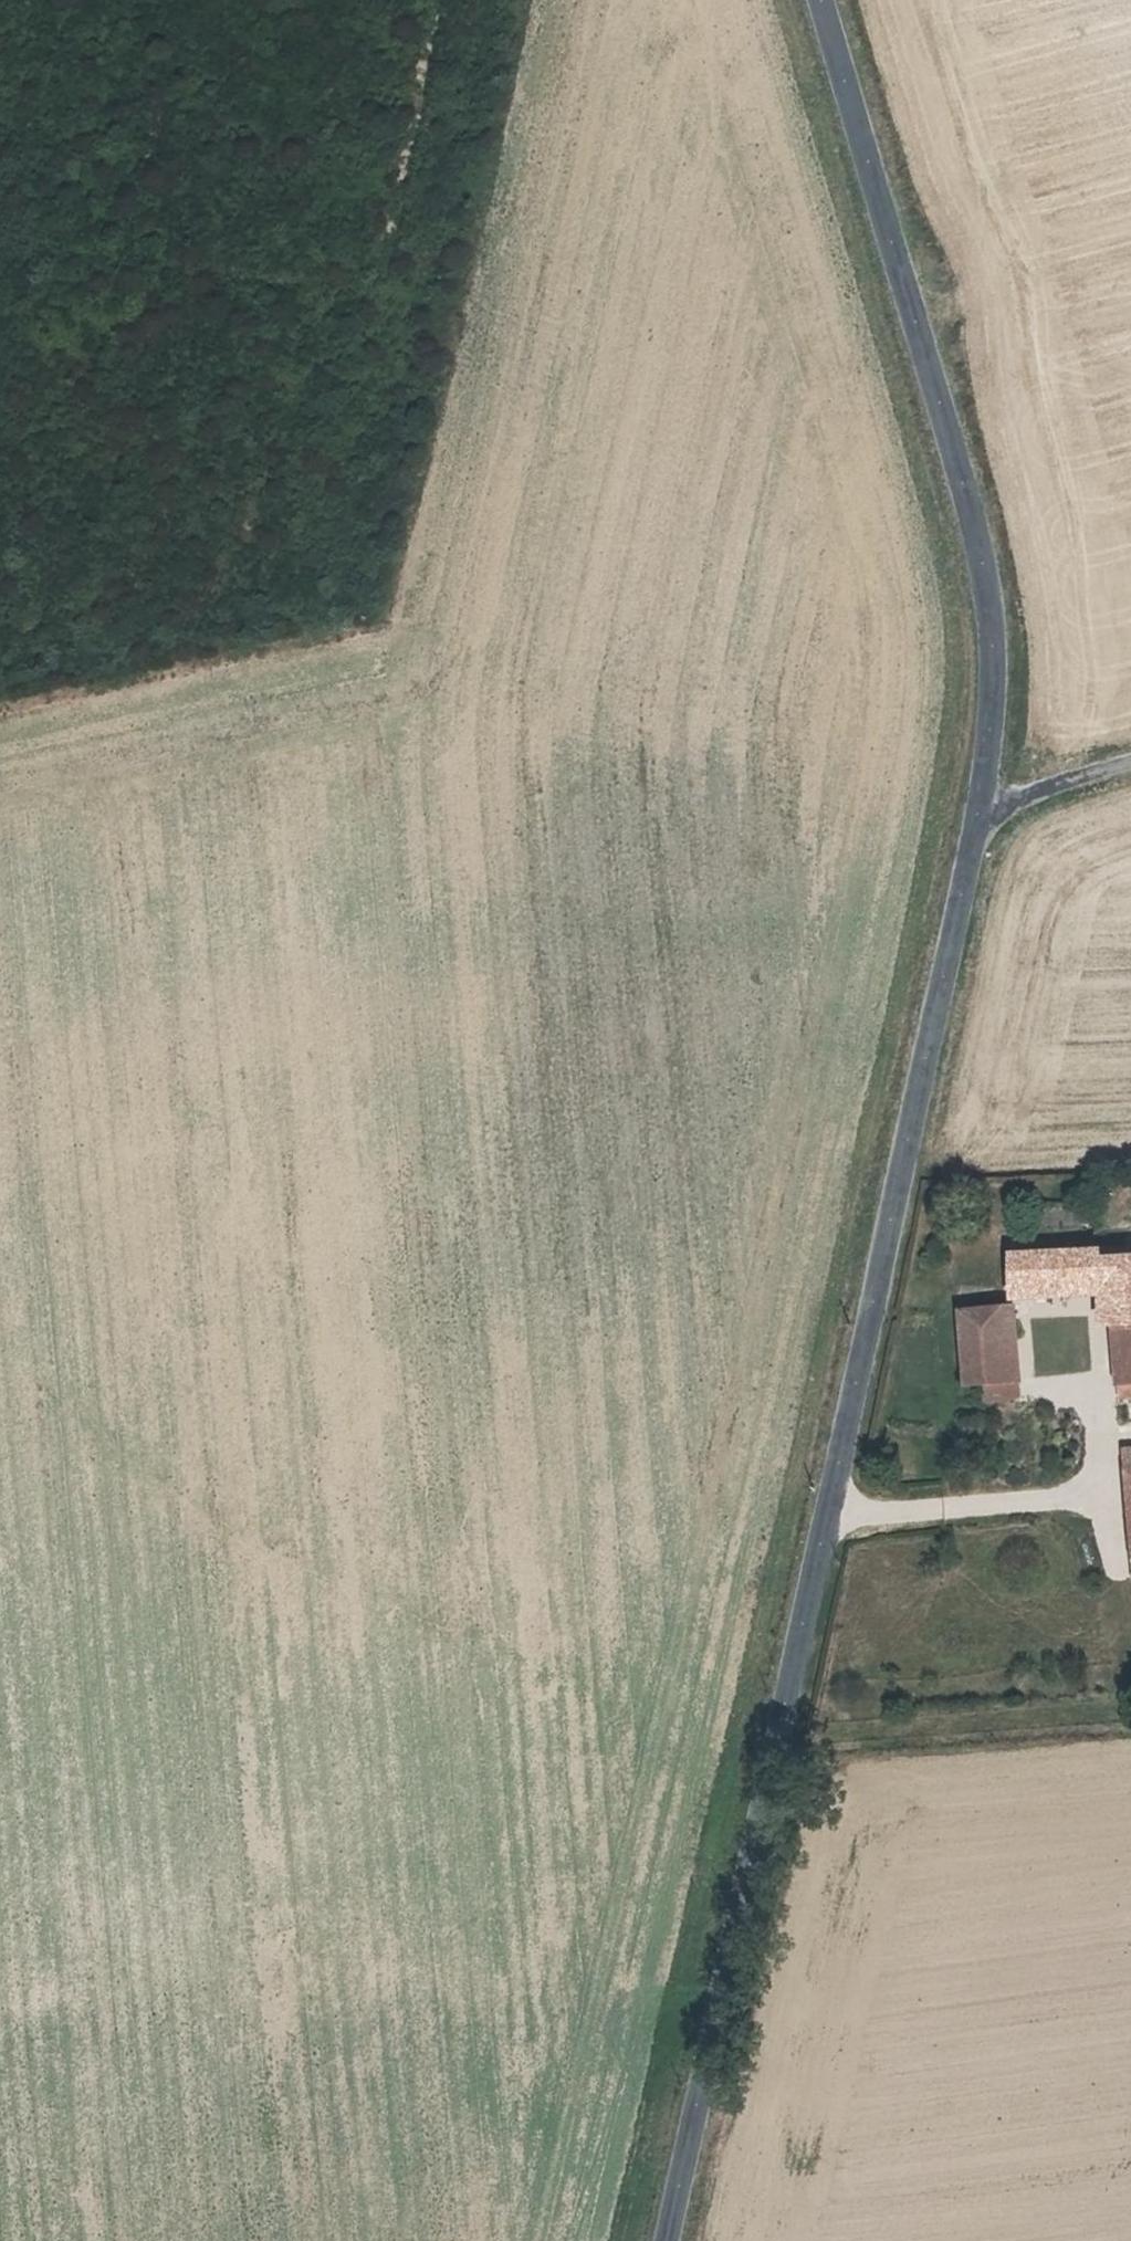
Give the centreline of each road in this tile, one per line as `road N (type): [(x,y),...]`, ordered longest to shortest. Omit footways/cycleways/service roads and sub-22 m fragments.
road 1 (tertiary): [(671,2240),(979,819),(995,656),(972,517),(821,0)]
road 2 (track): [(1130,762),(980,803)]

